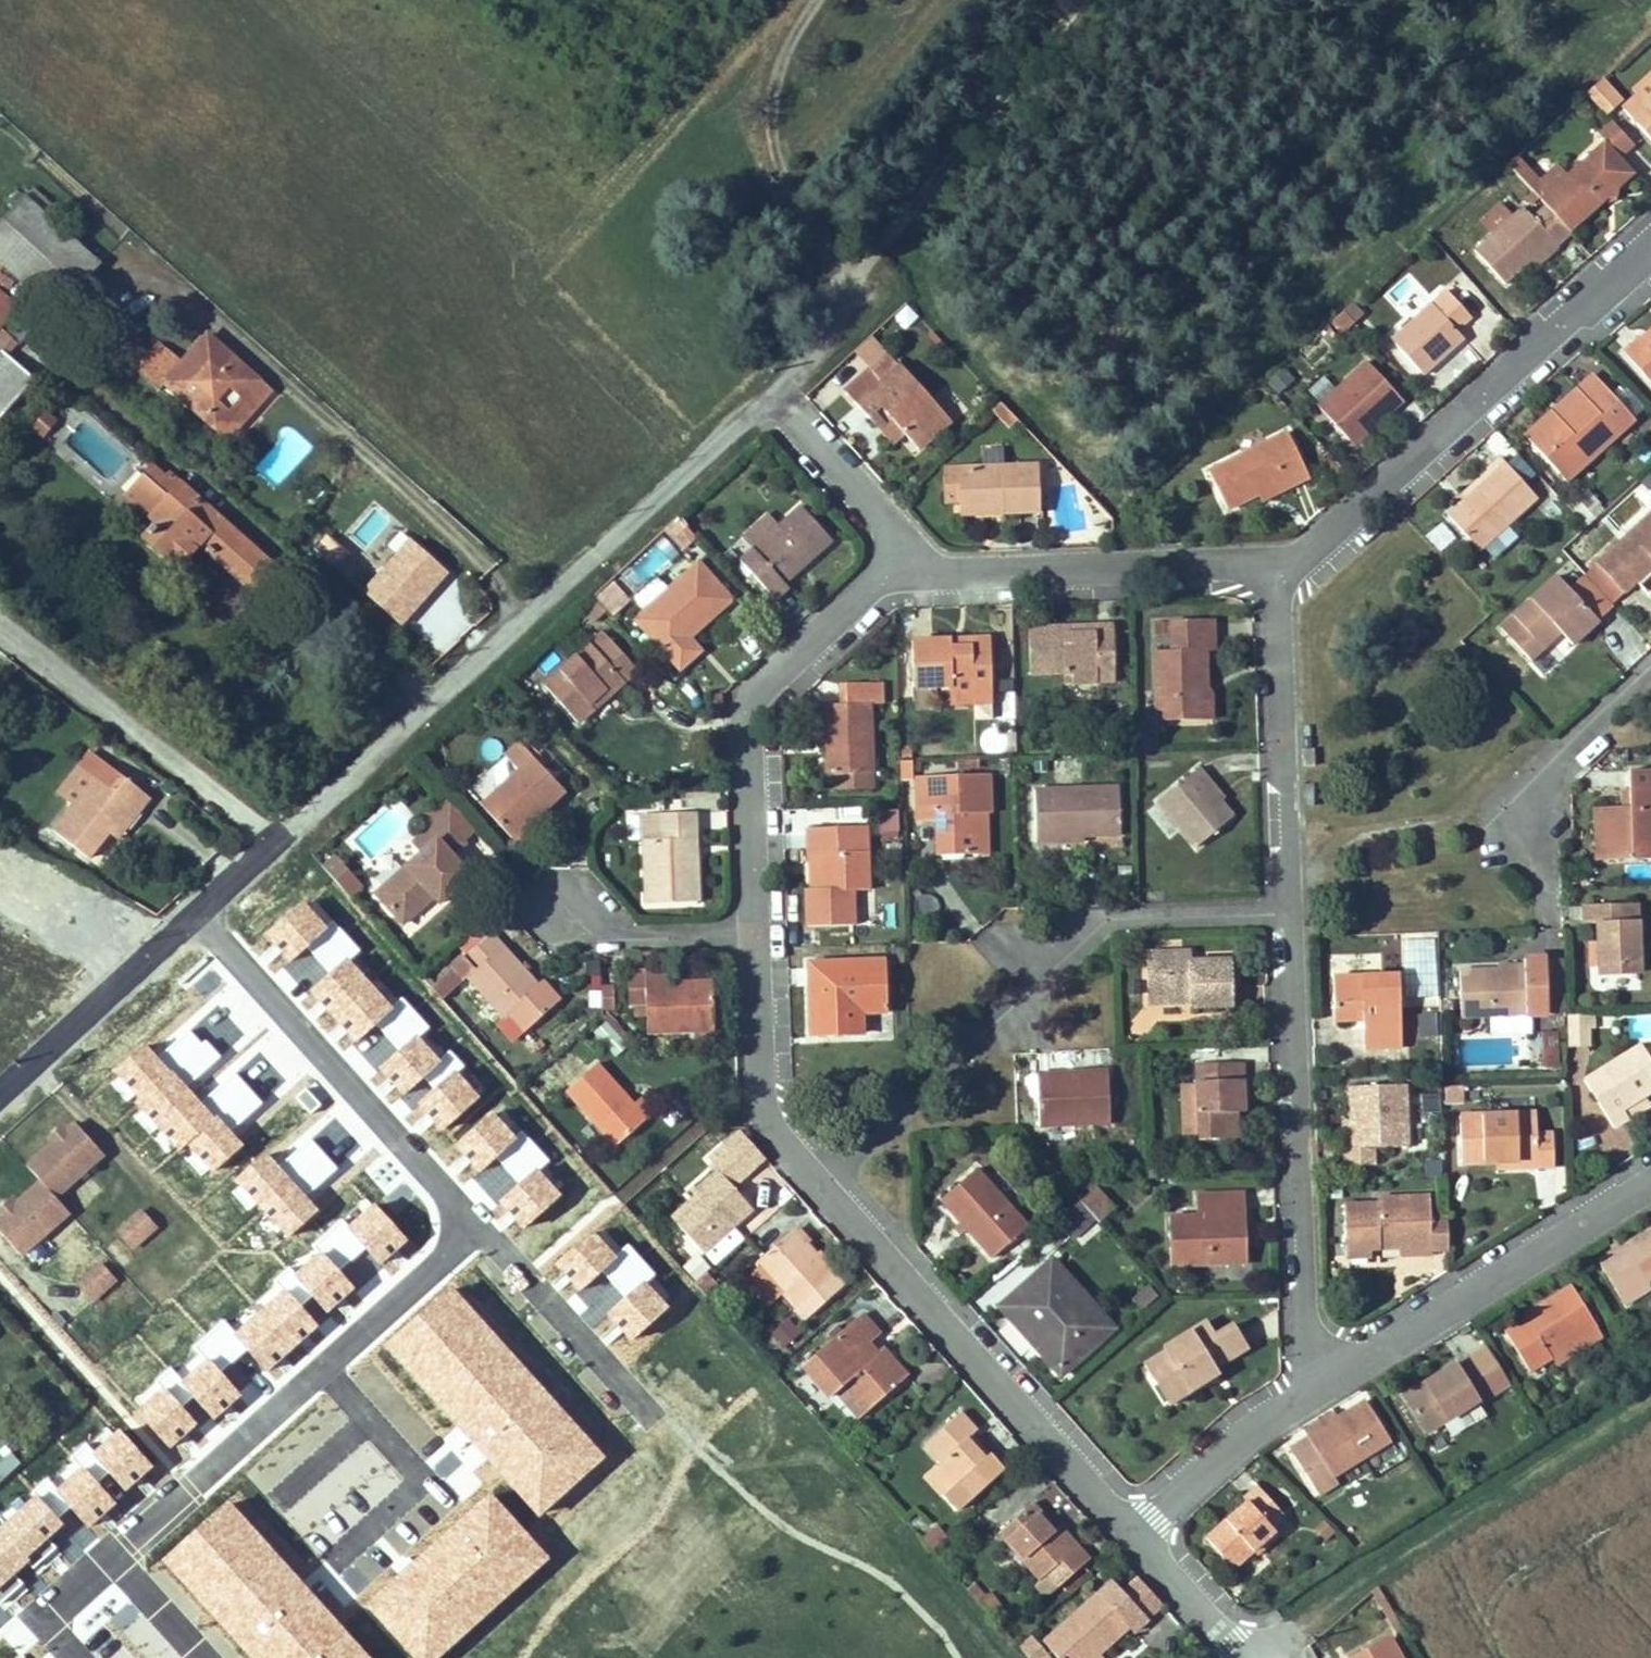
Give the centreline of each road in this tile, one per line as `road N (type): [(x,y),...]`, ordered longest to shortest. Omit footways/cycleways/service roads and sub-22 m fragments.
road 1 (residential): [(271,836),(776,396),(899,536),(904,570)]
road 2 (residential): [(817,1187),(1095,912),(1283,907)]
road 3 (residential): [(1278,566),(1310,550),(1650,243)]
road 4 (residential): [(1283,907),(1306,1384)]
road 5 (residential): [(1132,1513),(817,1187)]
road 6 (residential): [(753,932),(751,714),(764,682),(870,581),(904,570)]
road 7 (residential): [(1650,1176),(1306,1384)]
road 8 (residential): [(904,570),(1278,566)]
road 9 (residential): [(0,1088),(271,836)]
road 10 (residential): [(271,836),(0,610)]
road 11 (residential): [(1278,566),(1283,907)]
road 12 (residential): [(817,1187),(774,1134),(759,1082),(753,932)]
road 13 (residential): [(1306,1384),(1132,1513)]
road 14 (residential): [(753,932),(616,932),(555,895)]
road 15 (residential): [(1650,680),(1562,766),(1540,828)]
road 16 (residential): [(1254,1657),(1132,1513)]

